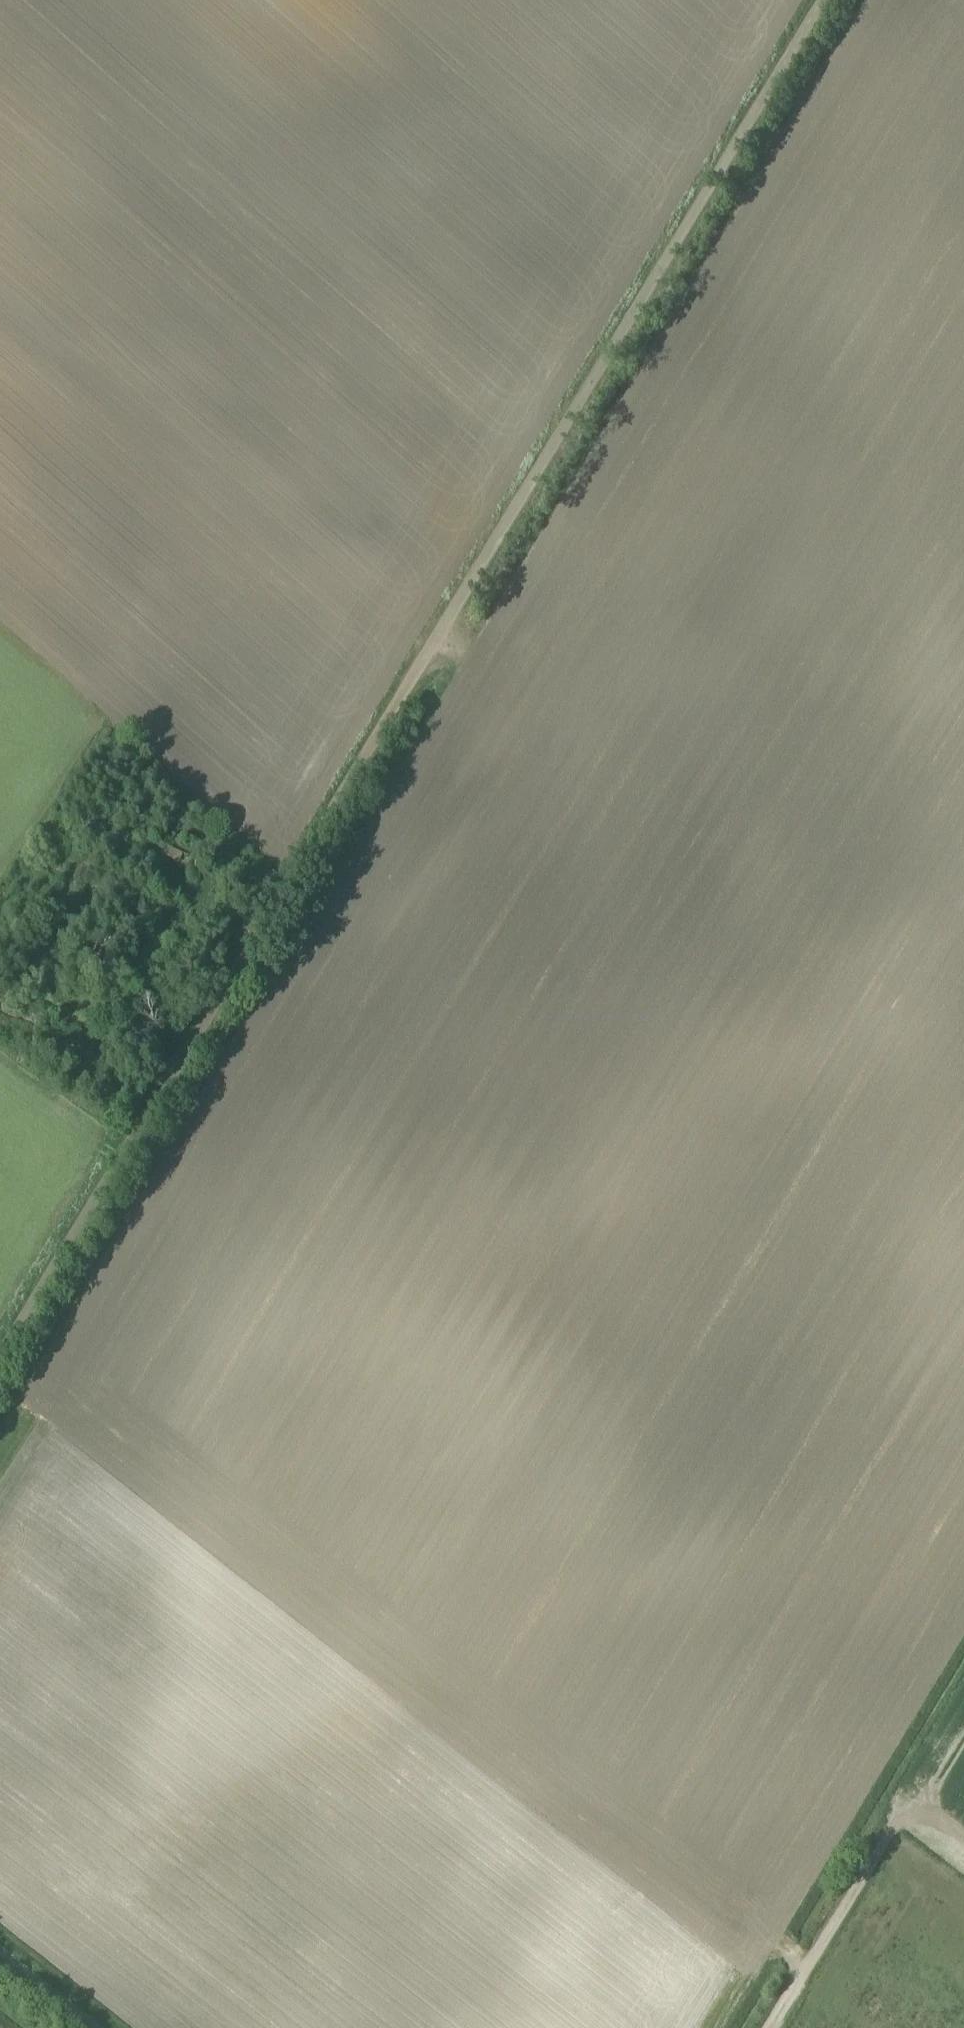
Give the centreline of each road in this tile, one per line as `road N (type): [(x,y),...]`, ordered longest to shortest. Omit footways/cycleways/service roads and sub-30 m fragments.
road 1 (track): [(0,1360),(826,0)]
road 2 (track): [(764,2027),(890,1825)]
road 3 (unclassified): [(106,2027),(0,1945)]

